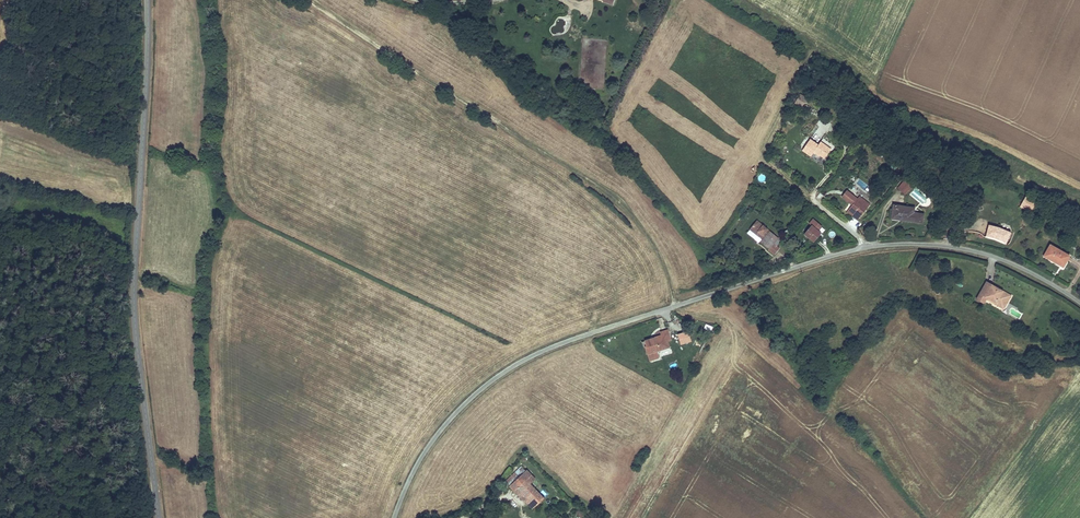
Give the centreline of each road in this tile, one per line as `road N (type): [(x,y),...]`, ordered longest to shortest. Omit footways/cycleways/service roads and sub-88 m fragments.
road 1 (residential): [(1079,303),(1009,263),(953,247),(877,246),(811,262),(513,367),(444,426),(394,517)]
road 2 (tertiary): [(148,0),(133,314),(158,517)]
road 3 (track): [(304,0),(600,187),(657,252),(675,306)]

